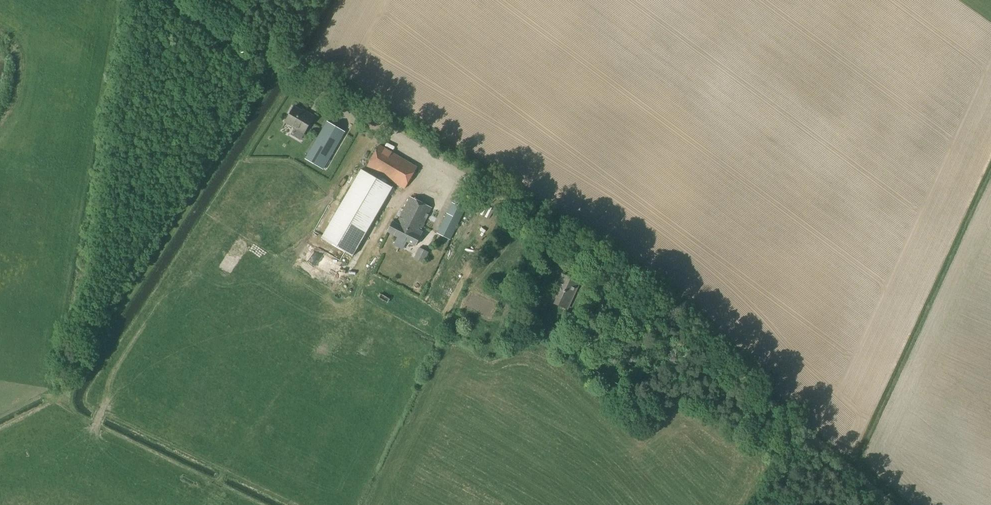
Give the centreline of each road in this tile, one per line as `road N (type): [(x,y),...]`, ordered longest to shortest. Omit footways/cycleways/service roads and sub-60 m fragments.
road 1 (unclassified): [(630,284),(183,0)]
road 2 (track): [(280,60),(72,383),(70,399),(45,395)]
road 3 (track): [(893,504),(630,284)]
road 4 (track): [(95,429),(112,370),(216,237),(254,225),(304,247)]
road 5 (track): [(95,429),(258,504)]

